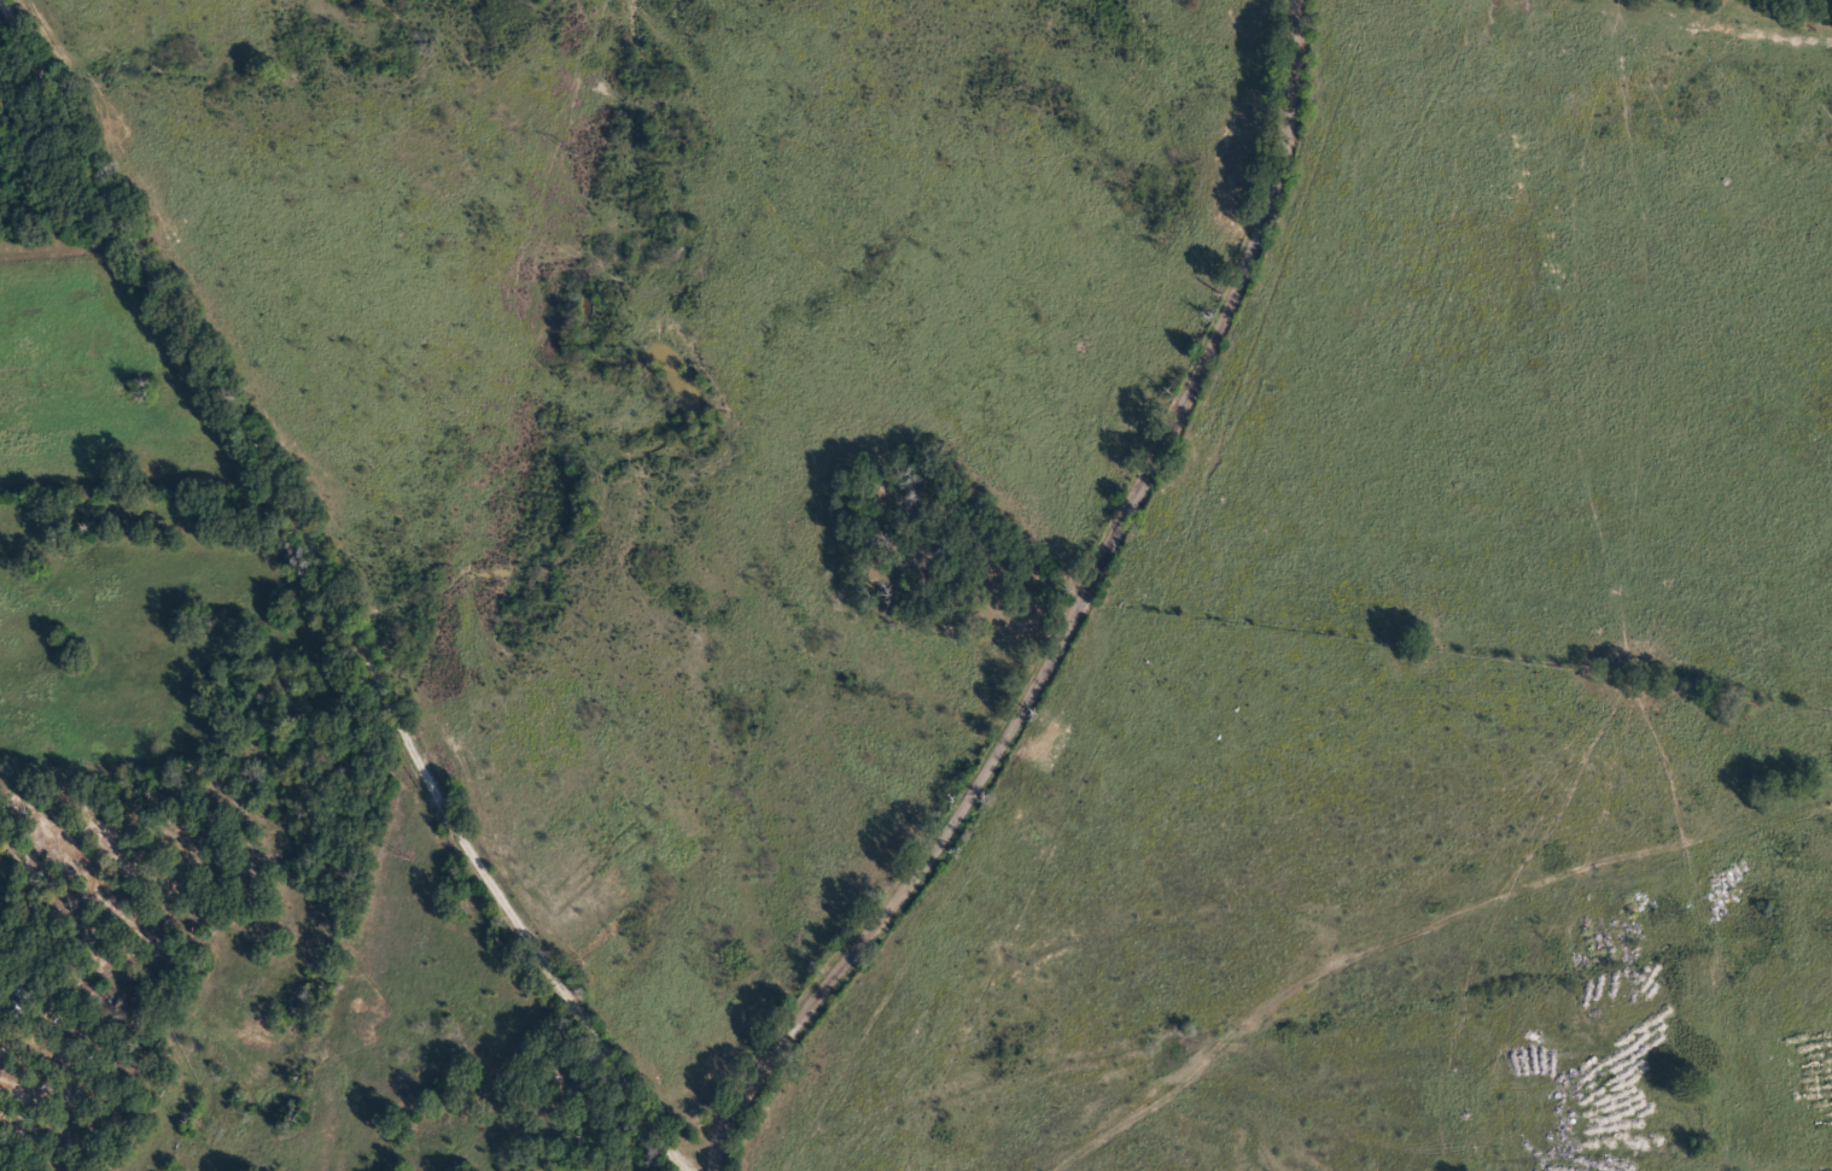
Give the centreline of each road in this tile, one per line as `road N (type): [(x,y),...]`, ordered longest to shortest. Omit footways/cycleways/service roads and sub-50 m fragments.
road 1 (residential): [(710,1130),(607,1094),(28,76),(0,13)]
road 2 (residential): [(716,1170),(710,1130),(728,1064),(944,838),(1057,652),(1225,316),(1289,135),(1292,0)]

